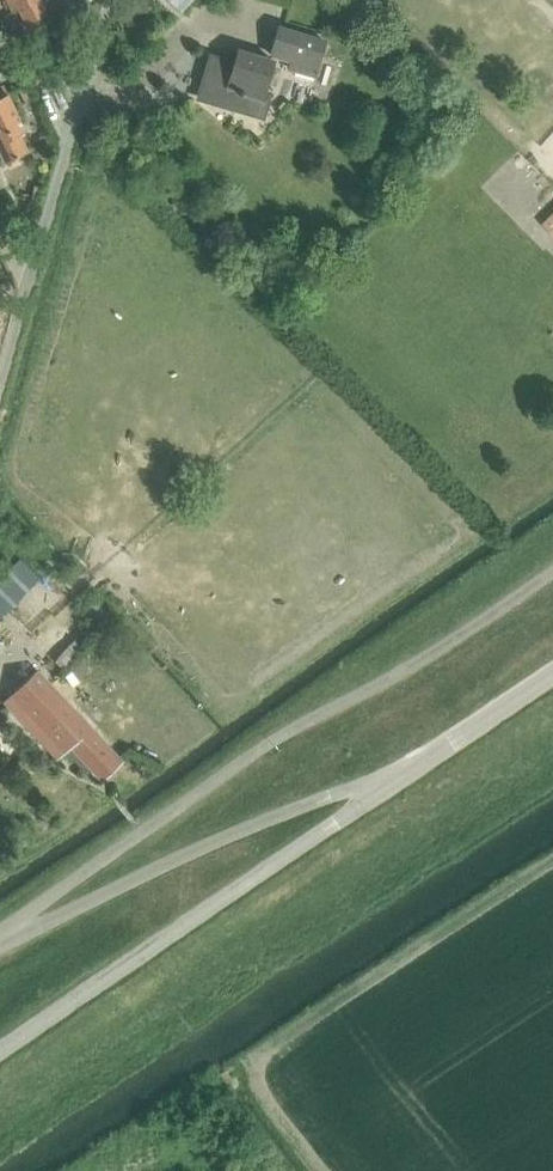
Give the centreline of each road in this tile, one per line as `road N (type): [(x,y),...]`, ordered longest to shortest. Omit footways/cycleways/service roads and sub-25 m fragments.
road 1 (unclassified): [(0,939),(77,874),(243,757),(552,571)]
road 2 (unclassified): [(0,1051),(423,762)]
road 3 (unclassified): [(0,940),(186,854),(423,762)]
road 4 (residential): [(0,380),(107,0)]
road 5 (unclassified): [(423,762),(552,675)]

